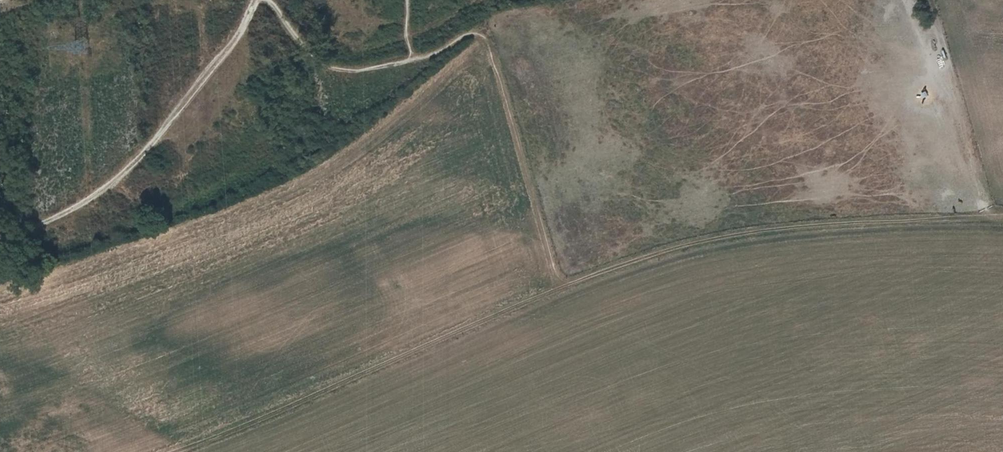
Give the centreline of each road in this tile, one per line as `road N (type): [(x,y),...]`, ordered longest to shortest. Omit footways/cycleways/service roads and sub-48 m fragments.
road 1 (track): [(1002,215),(776,229),(659,252),(490,316),(180,451)]
road 2 (track): [(254,0),(202,83),(110,187),(0,244)]

